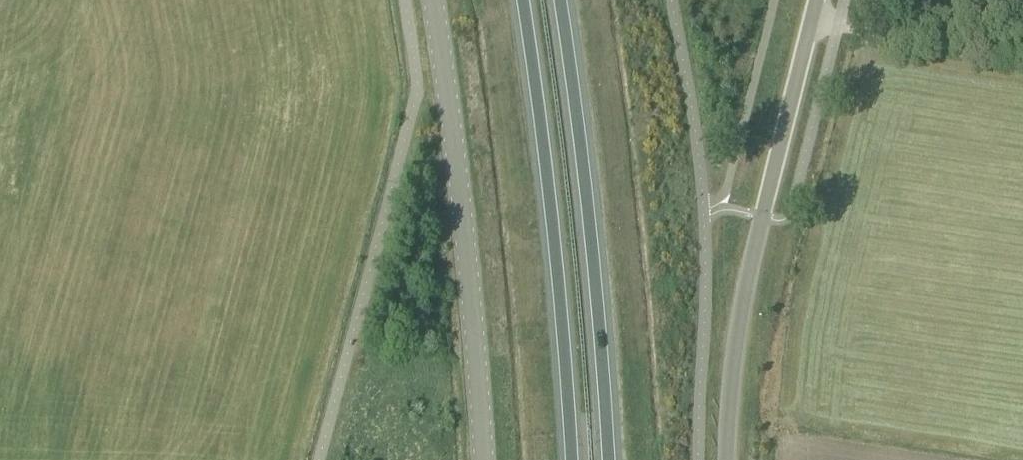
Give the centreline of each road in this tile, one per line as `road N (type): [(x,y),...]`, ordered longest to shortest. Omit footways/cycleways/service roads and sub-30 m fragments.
road 1 (unclassified): [(724,459),(741,303),(817,0)]
road 2 (trunk): [(609,459),(559,0)]
road 3 (tertiary): [(433,0),(482,459)]
road 4 (trunk): [(520,0),(563,459)]

